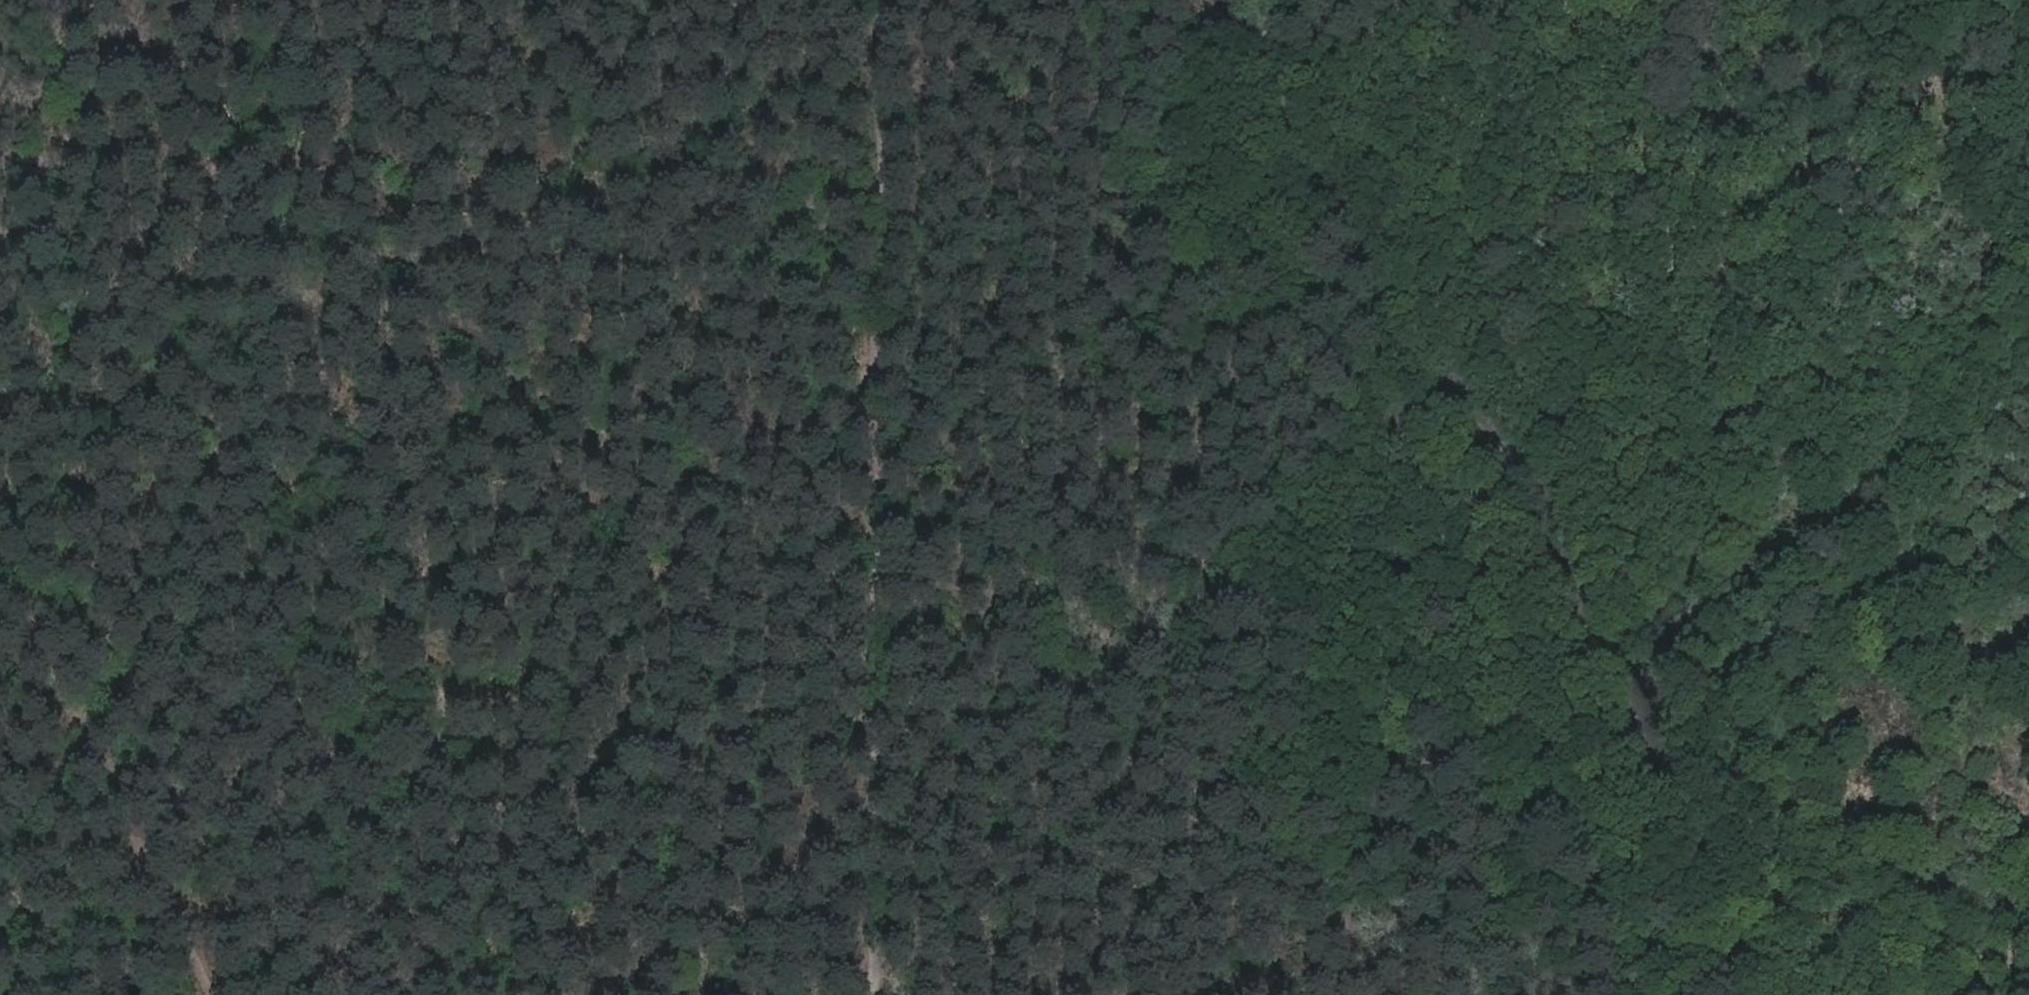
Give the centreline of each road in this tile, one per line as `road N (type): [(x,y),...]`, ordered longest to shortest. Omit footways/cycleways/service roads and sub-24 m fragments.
road 1 (track): [(1751,994),(1529,479),(1385,308),(1222,0)]
road 2 (track): [(1500,0),(1503,119),(1441,374),(1359,994)]
road 3 (track): [(892,994),(889,0)]
road 4 (track): [(0,536),(212,994)]

